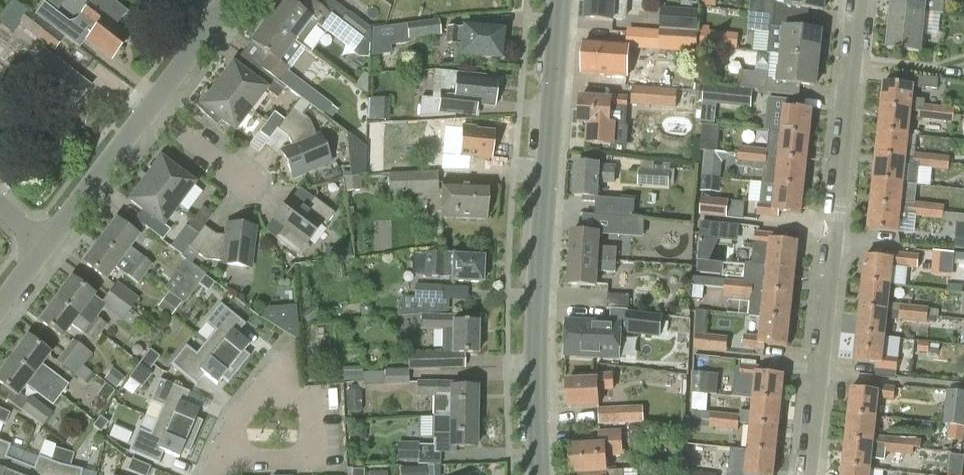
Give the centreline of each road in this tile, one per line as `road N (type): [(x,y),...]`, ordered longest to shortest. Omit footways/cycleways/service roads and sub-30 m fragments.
road 1 (residential): [(812,474),(861,0)]
road 2 (tertiary): [(539,474),(536,376),(561,0)]
road 3 (residential): [(275,394),(310,410),(313,459),(226,453)]
road 4 (residential): [(42,246),(147,107)]

